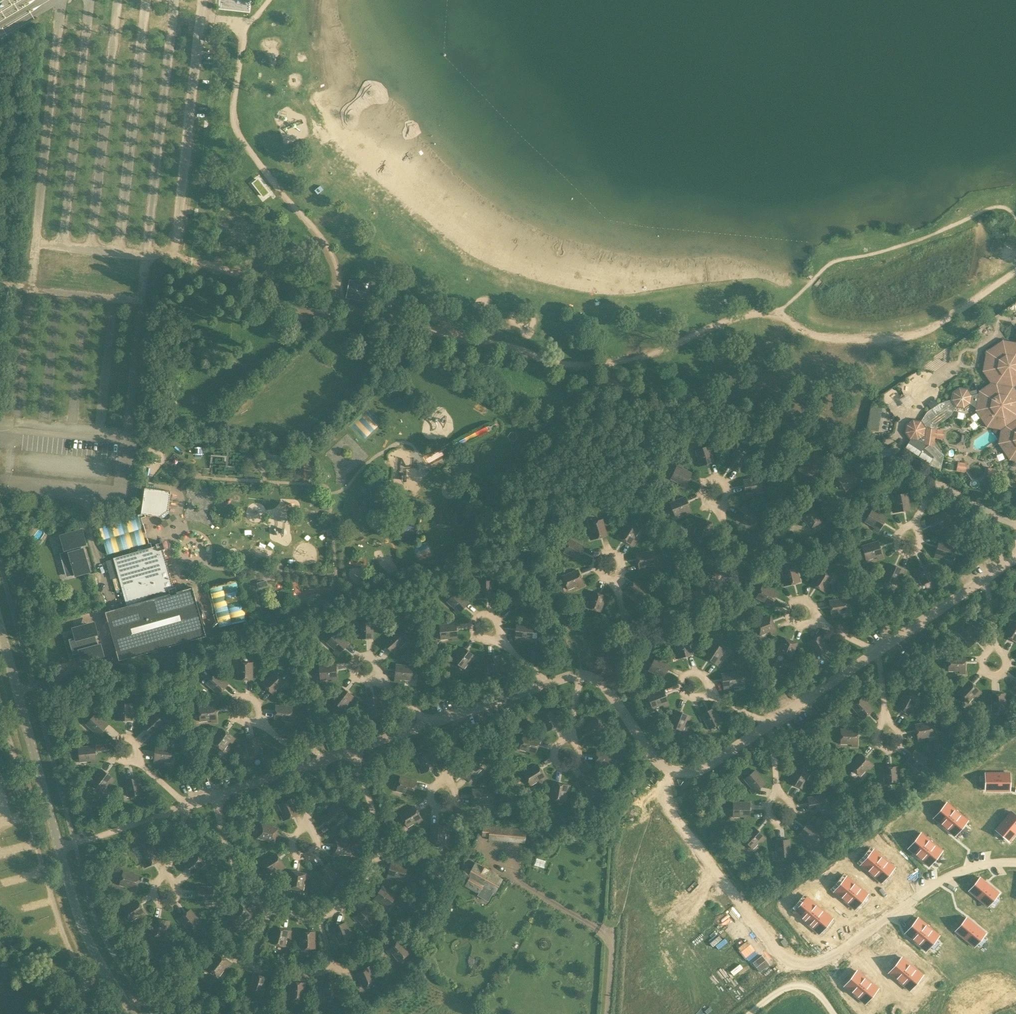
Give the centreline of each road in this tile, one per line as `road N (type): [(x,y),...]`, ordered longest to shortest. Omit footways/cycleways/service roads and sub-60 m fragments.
road 1 (unclassified): [(133,1013),(80,919),(0,627)]

